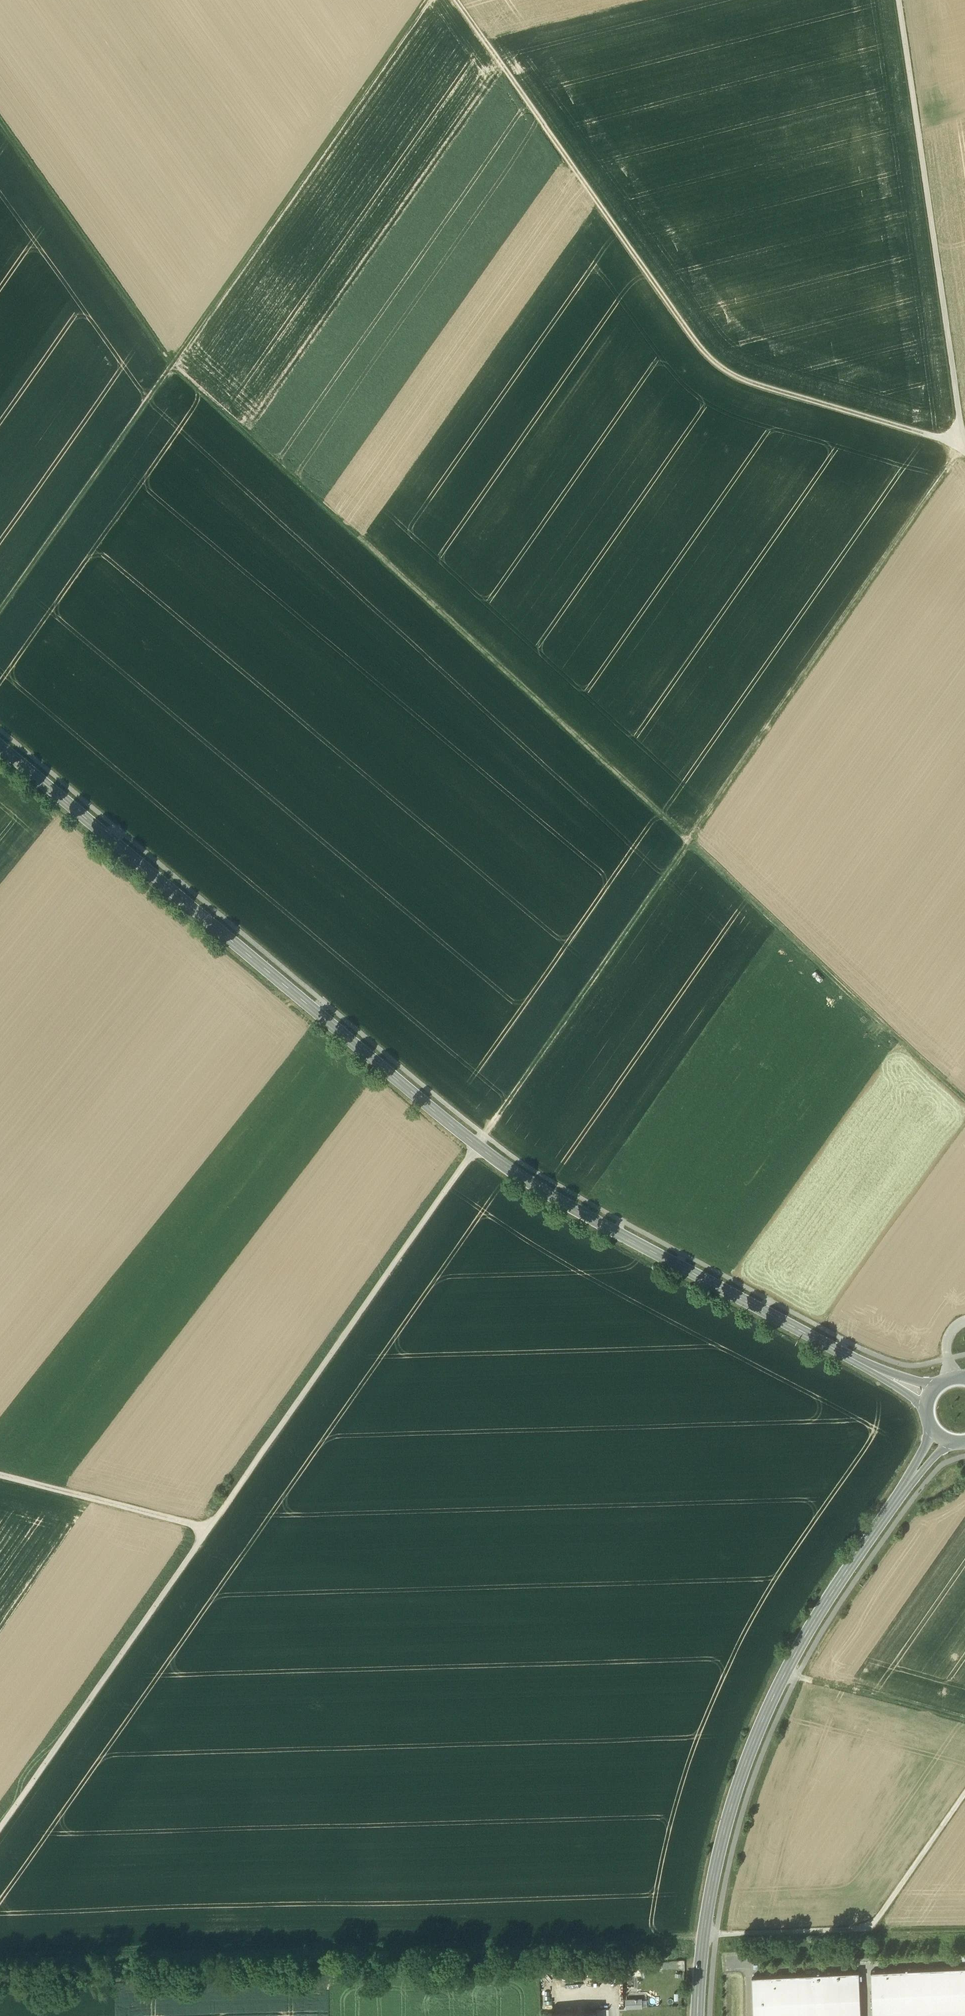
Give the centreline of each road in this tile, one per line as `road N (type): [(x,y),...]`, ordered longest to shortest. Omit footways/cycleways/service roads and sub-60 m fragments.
road 1 (track): [(0,123),(177,374),(964,1103)]
road 2 (track): [(340,1340),(721,811),(964,444)]
road 3 (tertiary): [(852,1359),(525,1181),(0,747)]
road 4 (track): [(427,0),(140,430),(0,622)]
road 5 (track): [(456,0),(711,359),(739,379),(964,444)]
road 6 (track): [(703,1934),(0,1956)]
road 7 (secondary): [(696,2015),(715,1864),(762,1719),(810,1625),(907,1482)]
road 8 (track): [(904,0),(964,418)]
road 9 (track): [(0,1167),(340,1340)]
road 10 (track): [(211,1526),(0,1827)]
road 11 (track): [(703,1934),(870,1926),(964,1792)]
road 12 (track): [(211,1526),(340,1340)]
road 13 (track): [(0,1479),(211,1526)]
road 14 (track): [(784,1673),(964,1720)]

